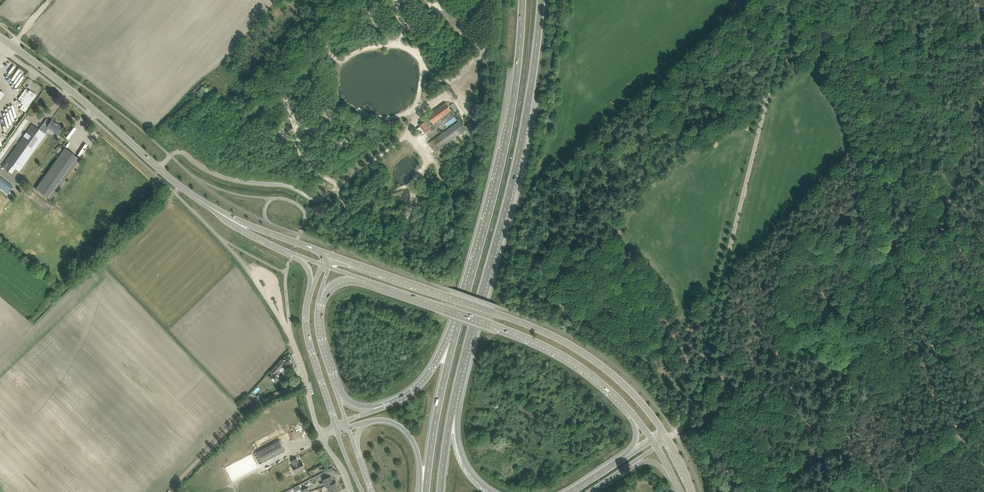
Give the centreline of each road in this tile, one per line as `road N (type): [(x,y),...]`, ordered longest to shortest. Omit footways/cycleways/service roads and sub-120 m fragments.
road 1 (track): [(667,438),(694,409),(789,0)]
road 2 (trunk): [(454,400),(518,155),(541,0)]
road 3 (tertiary): [(667,438),(637,398),(565,342),(328,255)]
road 4 (trunk): [(522,0),(511,118),(463,308)]
road 5 (tertiary): [(363,281),(534,341),(572,360),(629,410)]
road 6 (residential): [(408,134),(323,200),(281,184),(233,180),(184,153),(158,170)]
road 7 (tertiary): [(158,170),(8,43)]
road 8 (trunk): [(463,308),(425,491)]
road 9 (unclassified): [(250,276),(291,339),(320,435)]
road 10 (tertiary): [(310,291),(307,338),(334,425)]

